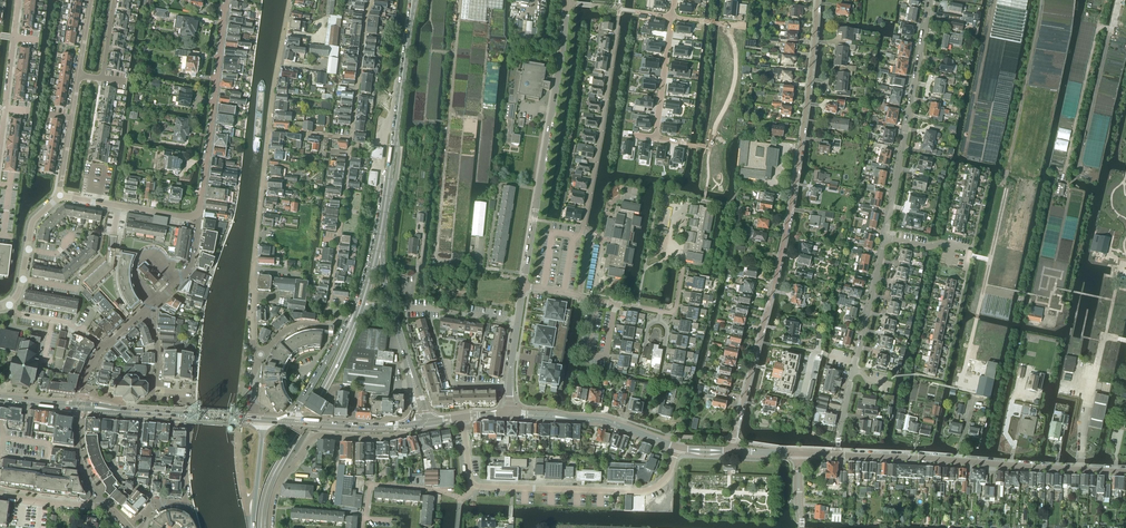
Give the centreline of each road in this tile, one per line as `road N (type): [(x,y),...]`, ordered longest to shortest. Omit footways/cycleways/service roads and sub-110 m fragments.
road 1 (residential): [(732,442),(796,193),(817,0)]
road 2 (tertiary): [(838,455),(1125,472)]
road 3 (unclassified): [(523,286),(567,3)]
road 4 (residential): [(885,237),(929,0)]
road 5 (primary): [(380,237),(412,0)]
road 6 (residential): [(476,486),(644,492),(668,477),(678,447)]
road 7 (residential): [(616,26),(581,235),(574,236)]
road 8 (tertiary): [(195,212),(227,0)]
road 9 (residential): [(271,527),(280,482),(311,440),(395,437),(405,423)]
road 10 (residential): [(351,138),(325,326)]
road 11 (residential): [(372,0),(351,138)]
road 12 (residential): [(254,268),(269,130)]
road 13 (tertiary): [(59,198),(181,217),(195,212)]
road 14 (residential): [(363,527),(372,485),(461,498)]
road 15 (residential): [(269,130),(291,0)]
road 16 (residential): [(615,304),(603,361),(588,356),(598,301)]
road 17 (residential): [(59,198),(79,74)]
road 18 (secondary): [(128,411),(253,419)]
road 19 (primary): [(367,287),(305,395)]
road 20 (secondary): [(4,400),(128,411)]
road 21 (secondary): [(128,411),(5,396)]
road 22 (residential): [(672,17),(655,139)]
road 23 (tertiary): [(561,417),(606,421),(678,447)]
road 24 (residential): [(518,322),(407,308),(407,299)]

